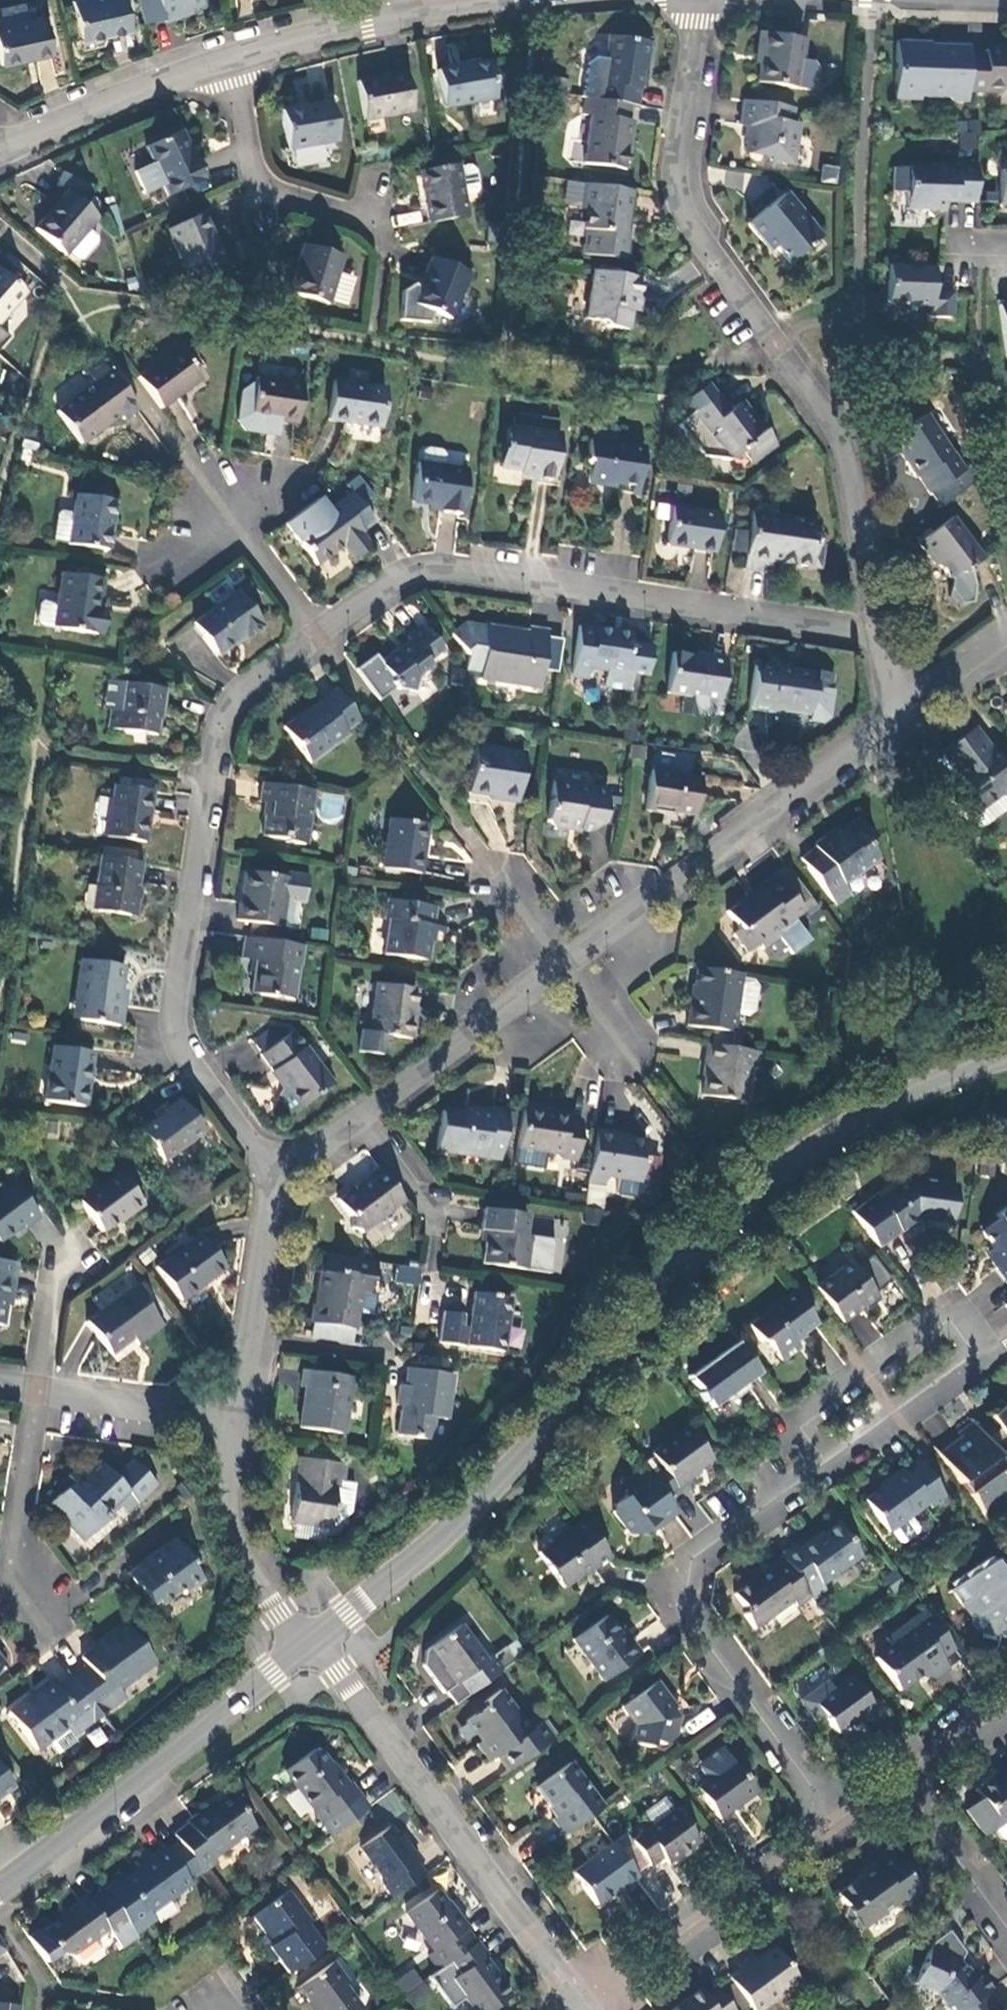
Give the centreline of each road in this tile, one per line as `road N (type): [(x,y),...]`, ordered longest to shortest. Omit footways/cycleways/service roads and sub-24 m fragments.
road 1 (tertiary): [(317,1648),(448,1535),(687,1250),(734,1207),(881,1108),(1006,1063)]
road 2 (residential): [(899,724),(561,983),(275,1184)]
road 3 (residential): [(699,0),(674,172),(690,235),(854,465),(884,634)]
road 4 (residential): [(275,1184),(190,1071),(178,1025),(216,749),(236,711),(315,635)]
road 5 (residential): [(315,635),(406,574),(460,570),(884,634)]
road 6 (residential): [(812,1487),(986,1364),(954,1315),(781,1439)]
road 7 (residential): [(834,1829),(662,1594),(812,1487)]
road 8 (residential): [(317,1648),(583,2009)]
road 9 (tertiary): [(0,1892),(317,1648)]
road 10 (residential): [(834,1829),(585,2009)]
road 11 (residential): [(236,64),(373,24),(525,0)]
road 12 (residential): [(391,237),(285,211),(250,189),(236,64)]
road 13 (residential): [(275,1184),(235,1432)]
road 14 (residential): [(0,150),(236,64)]
road 15 (residential): [(235,1432),(239,1523),(283,1612),(317,1648)]
road 16 (residential): [(0,1392),(235,1432)]
road 17 (residential): [(182,457),(315,635)]
road 18 (residential): [(1006,1946),(895,1787)]
road 19 (residential): [(1006,1701),(895,1787)]
road 20 (residential): [(1006,651),(899,724)]

